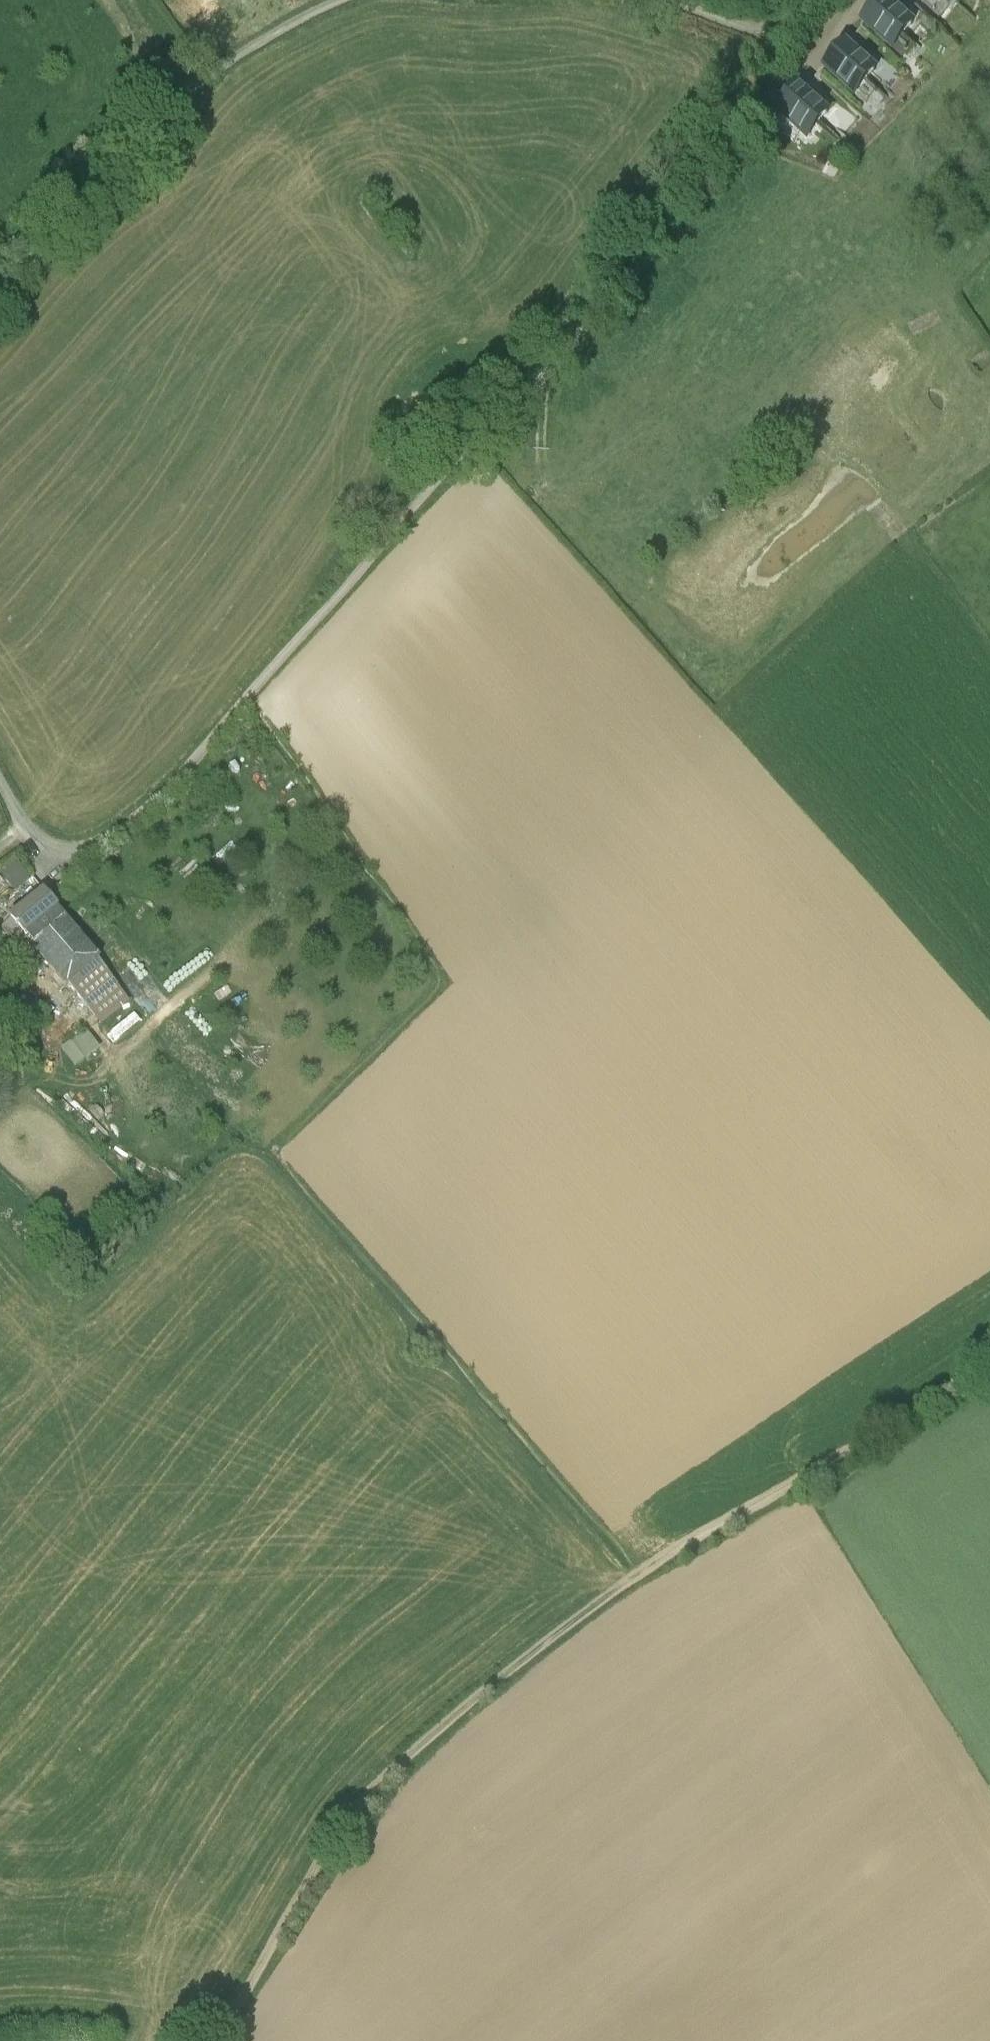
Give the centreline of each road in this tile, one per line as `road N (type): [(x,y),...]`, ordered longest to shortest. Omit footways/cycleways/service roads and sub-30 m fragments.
road 1 (unclassified): [(0,779),(32,835),(60,862),(152,804),(443,471),(558,358),(691,180),(774,35)]
road 2 (track): [(213,2040),(336,1830),(372,1785),(637,1574)]
road 3 (unclassified): [(337,0),(199,84),(0,304)]
road 4 (track): [(637,1574),(989,1365)]

